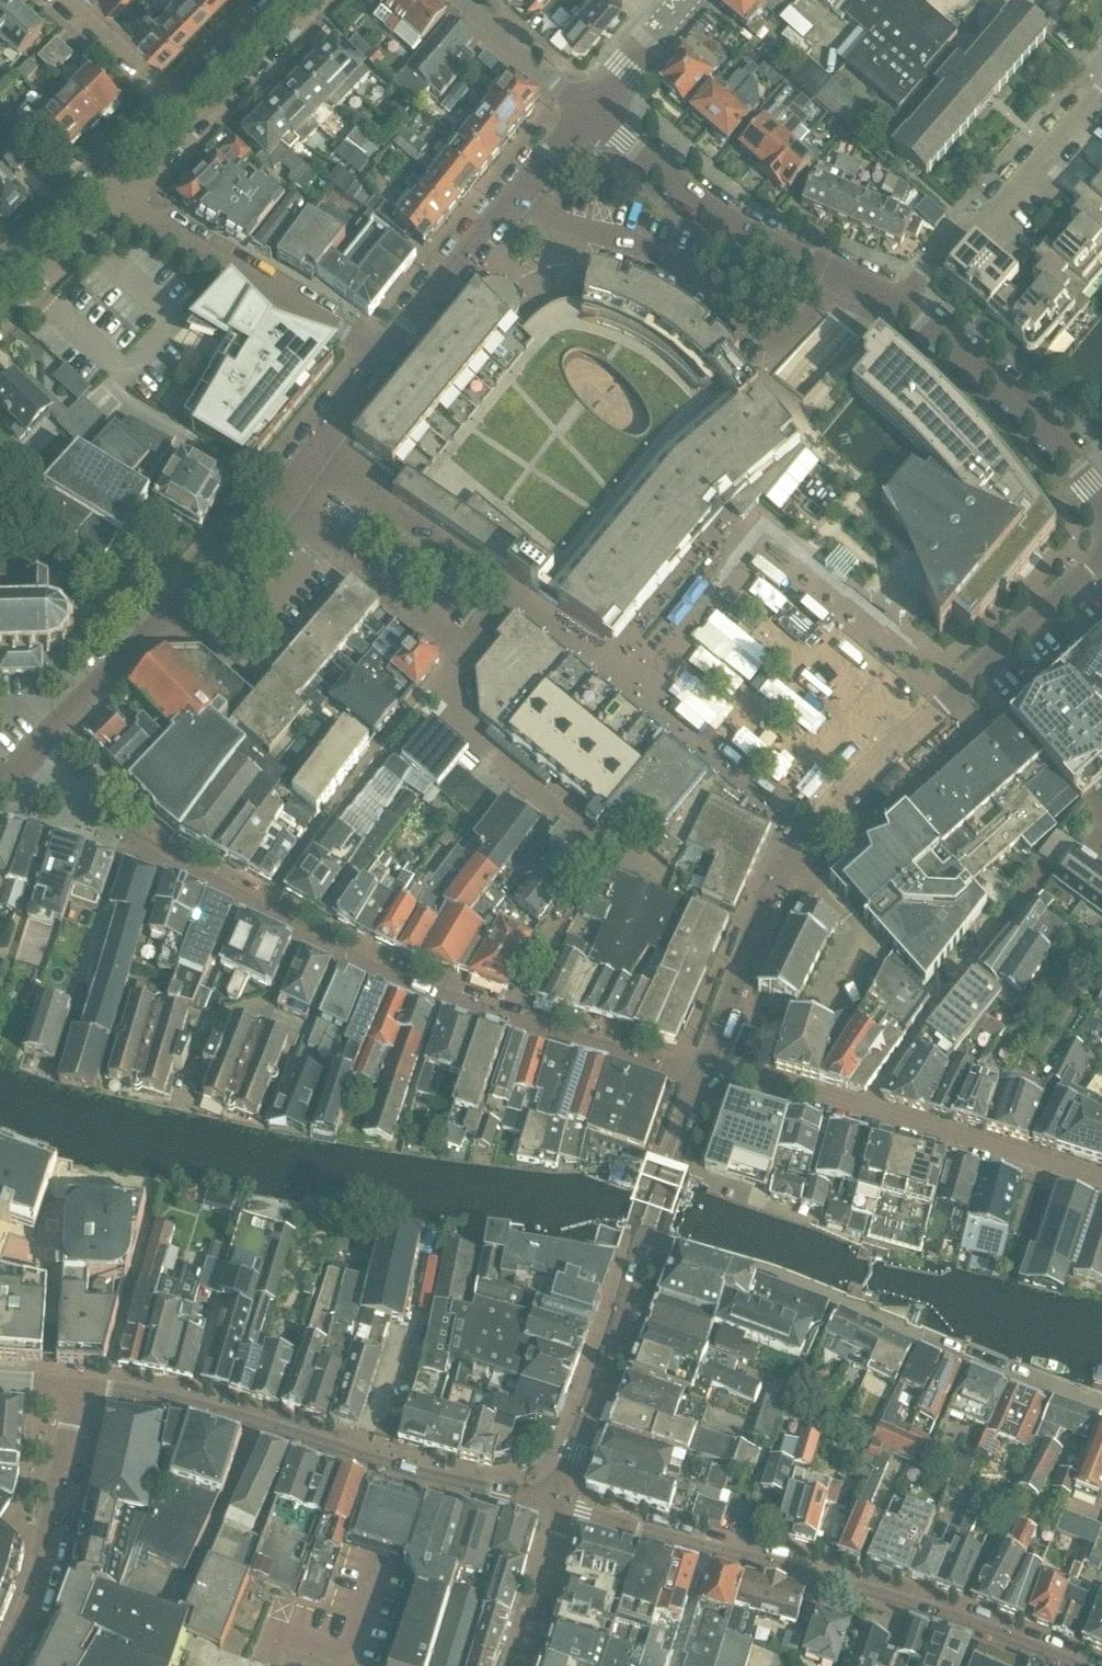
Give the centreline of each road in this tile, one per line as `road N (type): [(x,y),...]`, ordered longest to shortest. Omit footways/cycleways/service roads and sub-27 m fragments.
road 1 (tertiary): [(700,1070),(758,917),(812,836),(918,729),(1101,572)]
road 2 (tertiary): [(1068,1665),(889,1598),(562,1506)]
road 3 (tertiary): [(562,1506),(189,1405),(72,1384)]
road 4 (residential): [(265,911),(388,972),(700,1070)]
road 5 (tertiary): [(562,1506),(700,1070)]
road 6 (residential): [(1101,1402),(682,1247)]
road 7 (residential): [(700,1070),(1101,1179)]
road 8 (tertiary): [(896,304),(752,233),(588,113)]
road 9 (residential): [(29,757),(280,503)]
road 10 (residential): [(387,355),(123,202)]
road 11 (residential): [(896,304),(966,230),(997,225),(1101,96)]
road 12 (residential): [(423,696),(464,645),(280,503)]
road 13 (residential): [(123,202),(326,0)]
road 14 (tertiary): [(1101,502),(1008,396),(896,304)]
road 15 (residential): [(29,757),(265,911)]
road 16 (residential): [(0,1649),(46,1547),(72,1384)]
road 17 (residential): [(265,911),(398,728)]
road 18 (residential): [(387,355),(518,196)]
road 19 (residential): [(280,503),(387,355)]
road 20 (residential): [(0,323),(123,202)]
road 21 (tertiary): [(588,113),(465,0)]
road 22 (residential): [(562,1506),(518,1665)]
road 23 (tertiary): [(588,113),(683,0)]
road 24 (residential): [(180,95),(72,0)]
road 25 (residential): [(96,183),(0,279)]
road 26 (residential): [(273,0),(180,95)]
road 27 (residential): [(180,95),(96,183)]

